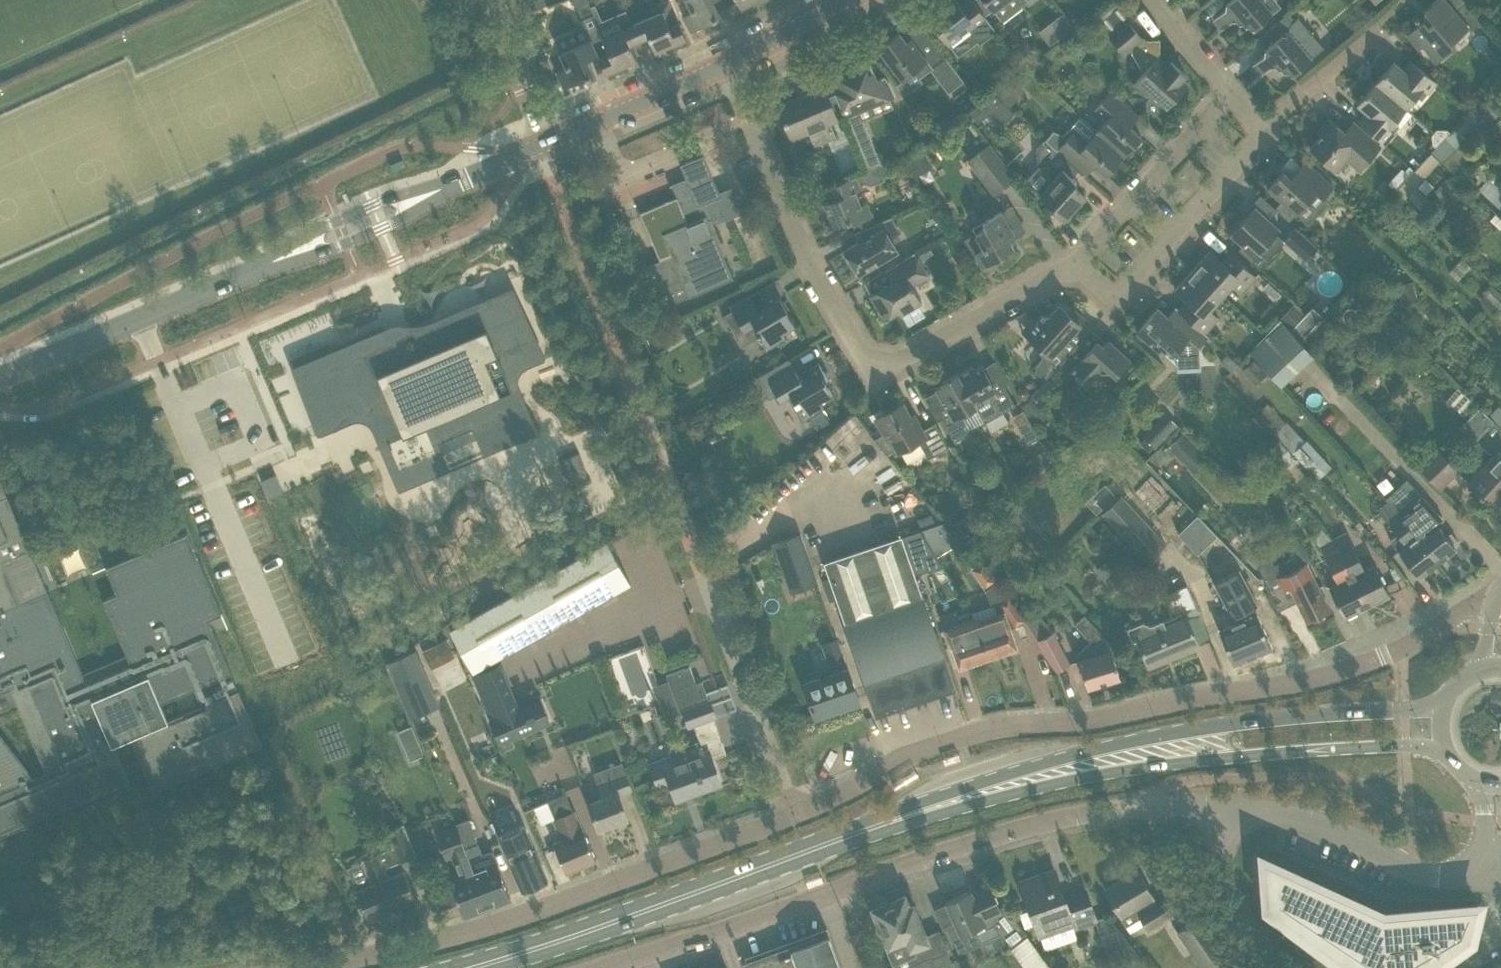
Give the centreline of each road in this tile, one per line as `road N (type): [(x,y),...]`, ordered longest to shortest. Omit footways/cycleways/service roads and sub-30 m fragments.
road 1 (residential): [(796,811),(961,738),(1360,664),(1401,649),(1500,589)]
road 2 (unclassified): [(1225,807),(1111,808),(1040,823),(604,967)]
road 3 (residential): [(1086,255),(902,349),(861,341),(807,252),(726,62)]
road 4 (secondary): [(464,967),(983,789)]
road 5 (residential): [(309,967),(541,909),(796,811)]
road 6 (secondary): [(1446,706),(1133,739),(983,789)]
road 7 (secondary): [(983,789),(1289,750),(1448,749)]
road 8 (tertiary): [(296,251),(0,376)]
road 9 (unclassified): [(1499,876),(1427,876),(1311,822),(1225,807)]
road 10 (residential): [(1086,255),(1114,291),(1266,130)]
road 11 (residential): [(796,811),(700,574)]
road 12 (residential): [(1086,255),(1232,90)]
road 13 (tertiary): [(542,143),(726,62)]
road 14 (unclassified): [(1275,967),(1231,895),(1222,856),(1225,807)]
road 15 (residential): [(542,143),(489,0)]
road 16 (residential): [(1266,130),(1375,29)]
road 17 (tertiary): [(296,251),(332,247),(396,221),(427,195)]
road 18 (tertiary): [(427,195),(385,200),(337,221),(296,251)]
road 19 (tertiary): [(726,62),(839,0)]

